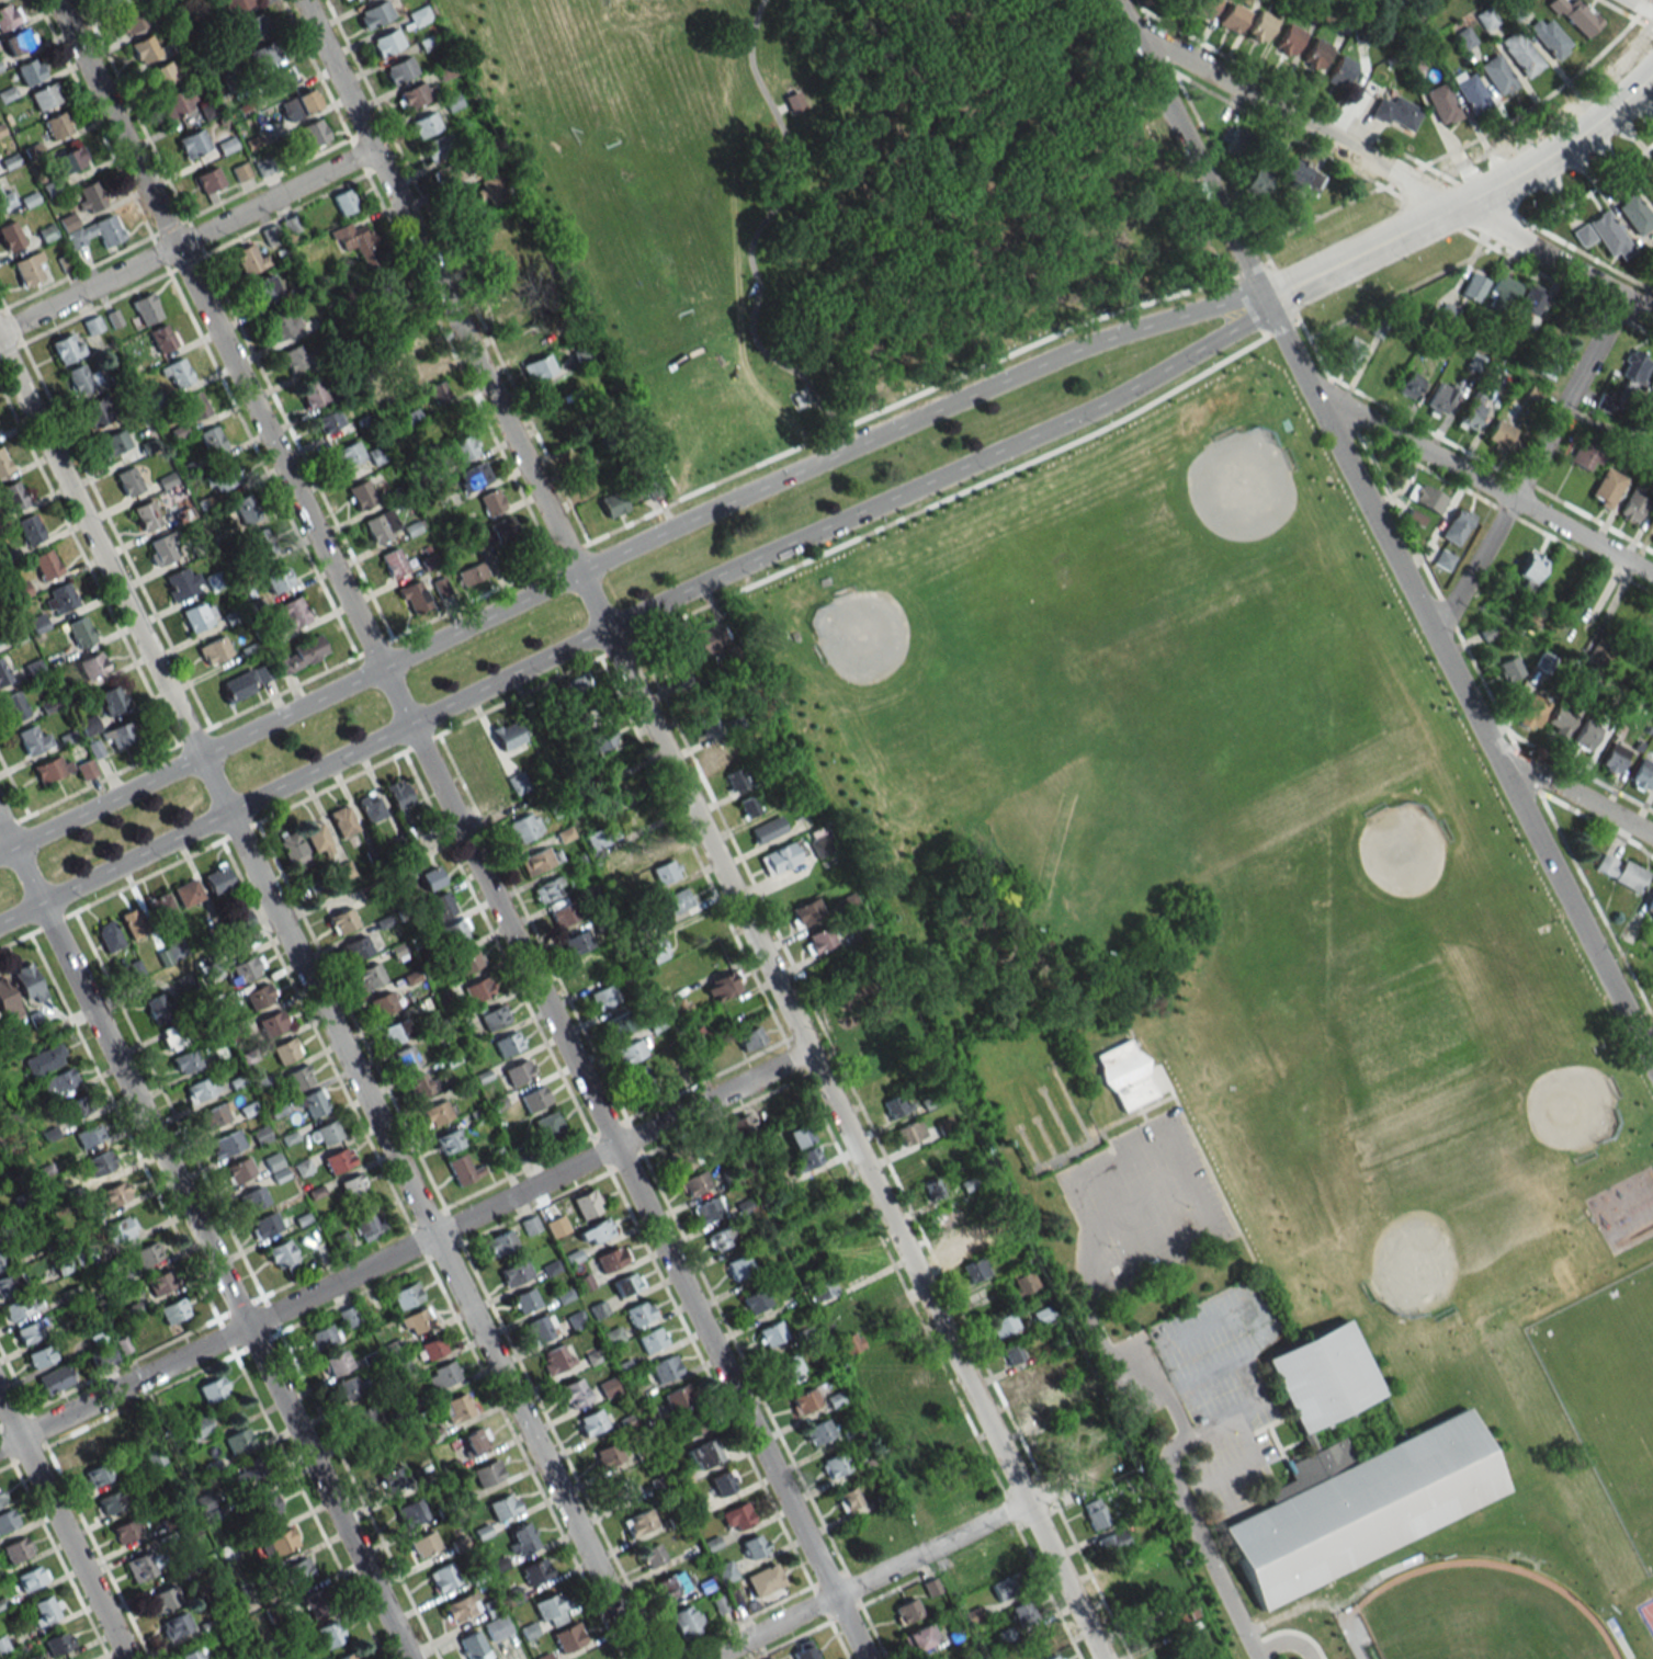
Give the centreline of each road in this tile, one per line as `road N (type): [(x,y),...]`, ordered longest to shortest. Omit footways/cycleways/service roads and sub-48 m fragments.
road 1 (residential): [(866,1658),(55,0)]
road 2 (residential): [(1103,1658),(306,0)]
road 3 (residential): [(641,1658),(0,348)]
road 4 (residential): [(1652,1066),(1114,0)]
road 5 (tertiary): [(1265,299),(1076,350),(645,539),(381,668)]
road 6 (tertiary): [(409,726),(1098,408),(1225,336),(1265,299)]
road 7 (residential): [(409,1658),(0,822)]
road 8 (residential): [(0,1447),(809,1052)]
road 9 (residential): [(1652,316),(1128,26)]
road 10 (tertiary): [(0,924),(409,726)]
road 11 (tertiary): [(1265,299),(1508,183),(1652,71)]
road 12 (tertiary): [(381,668),(0,853)]
road 13 (residential): [(0,331),(377,147)]
road 14 (residential): [(1652,576),(1310,388)]
road 15 (residential): [(1435,637),(1622,299)]
road 16 (residential): [(708,1658),(1027,1501)]
road 17 (residential): [(0,1403),(125,1658)]
road 18 (residential): [(1652,837),(1494,752)]

